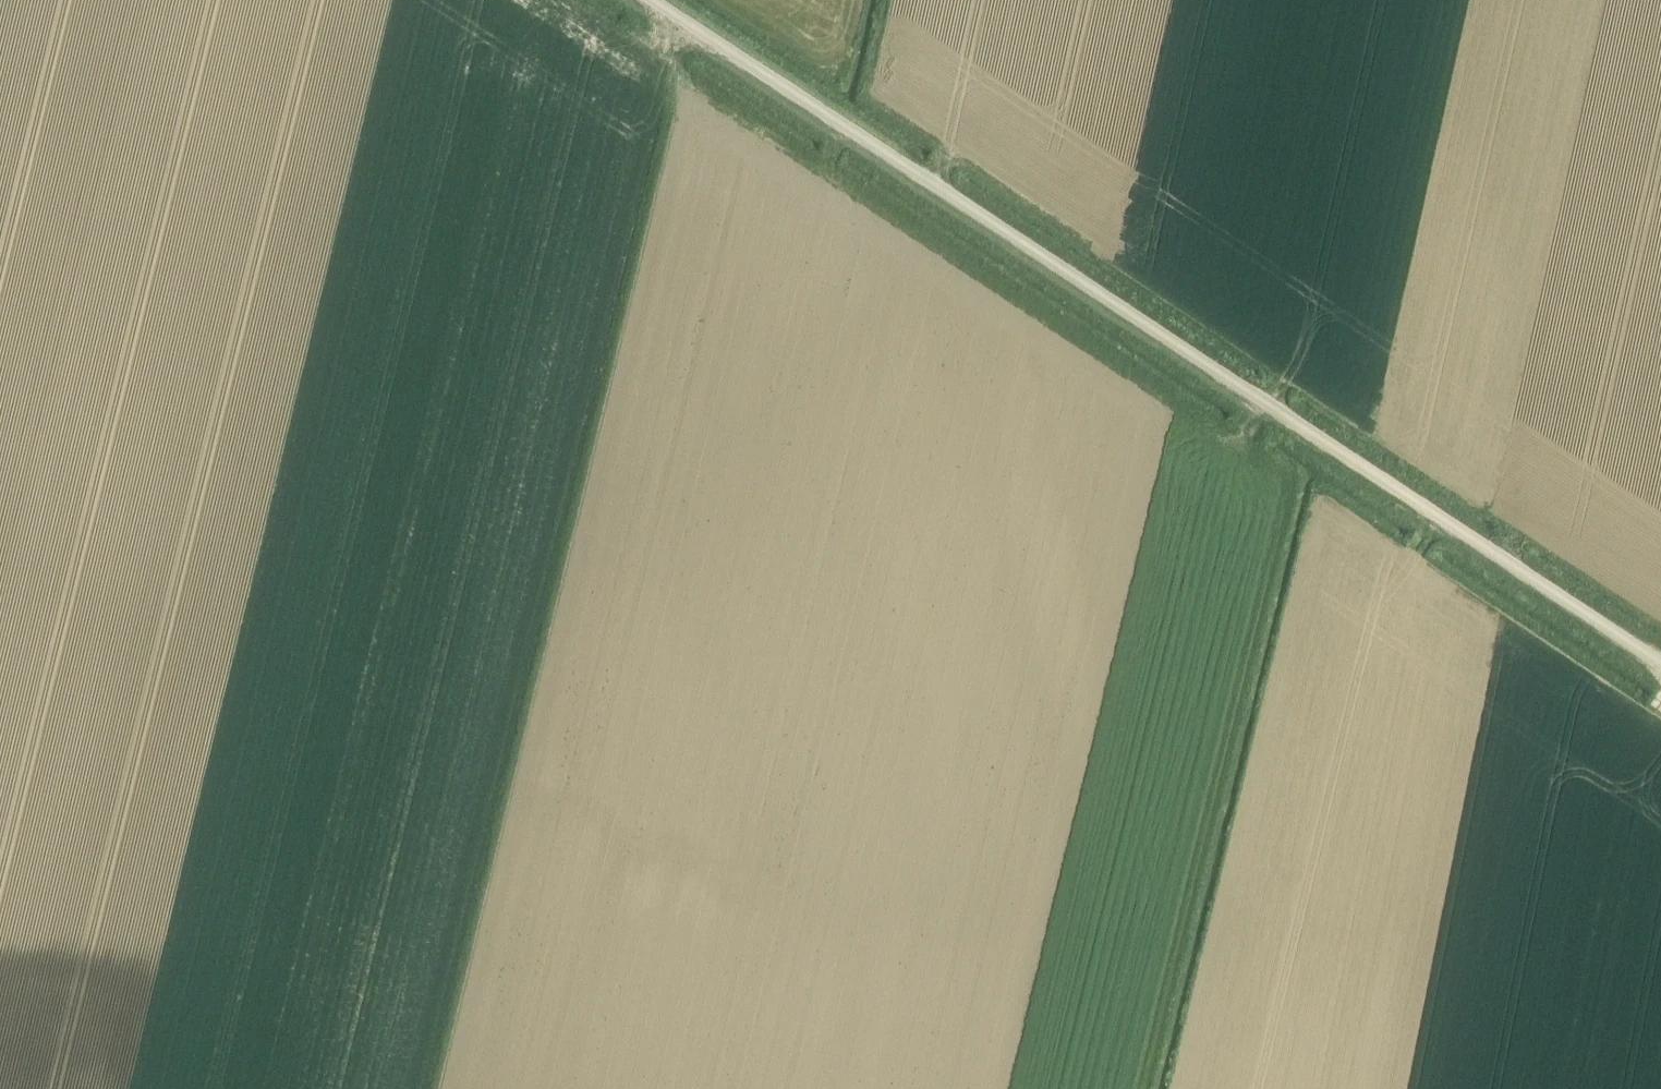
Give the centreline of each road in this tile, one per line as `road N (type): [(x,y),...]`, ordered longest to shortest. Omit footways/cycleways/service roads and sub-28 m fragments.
road 1 (unclassified): [(1660,662),(636,0)]

